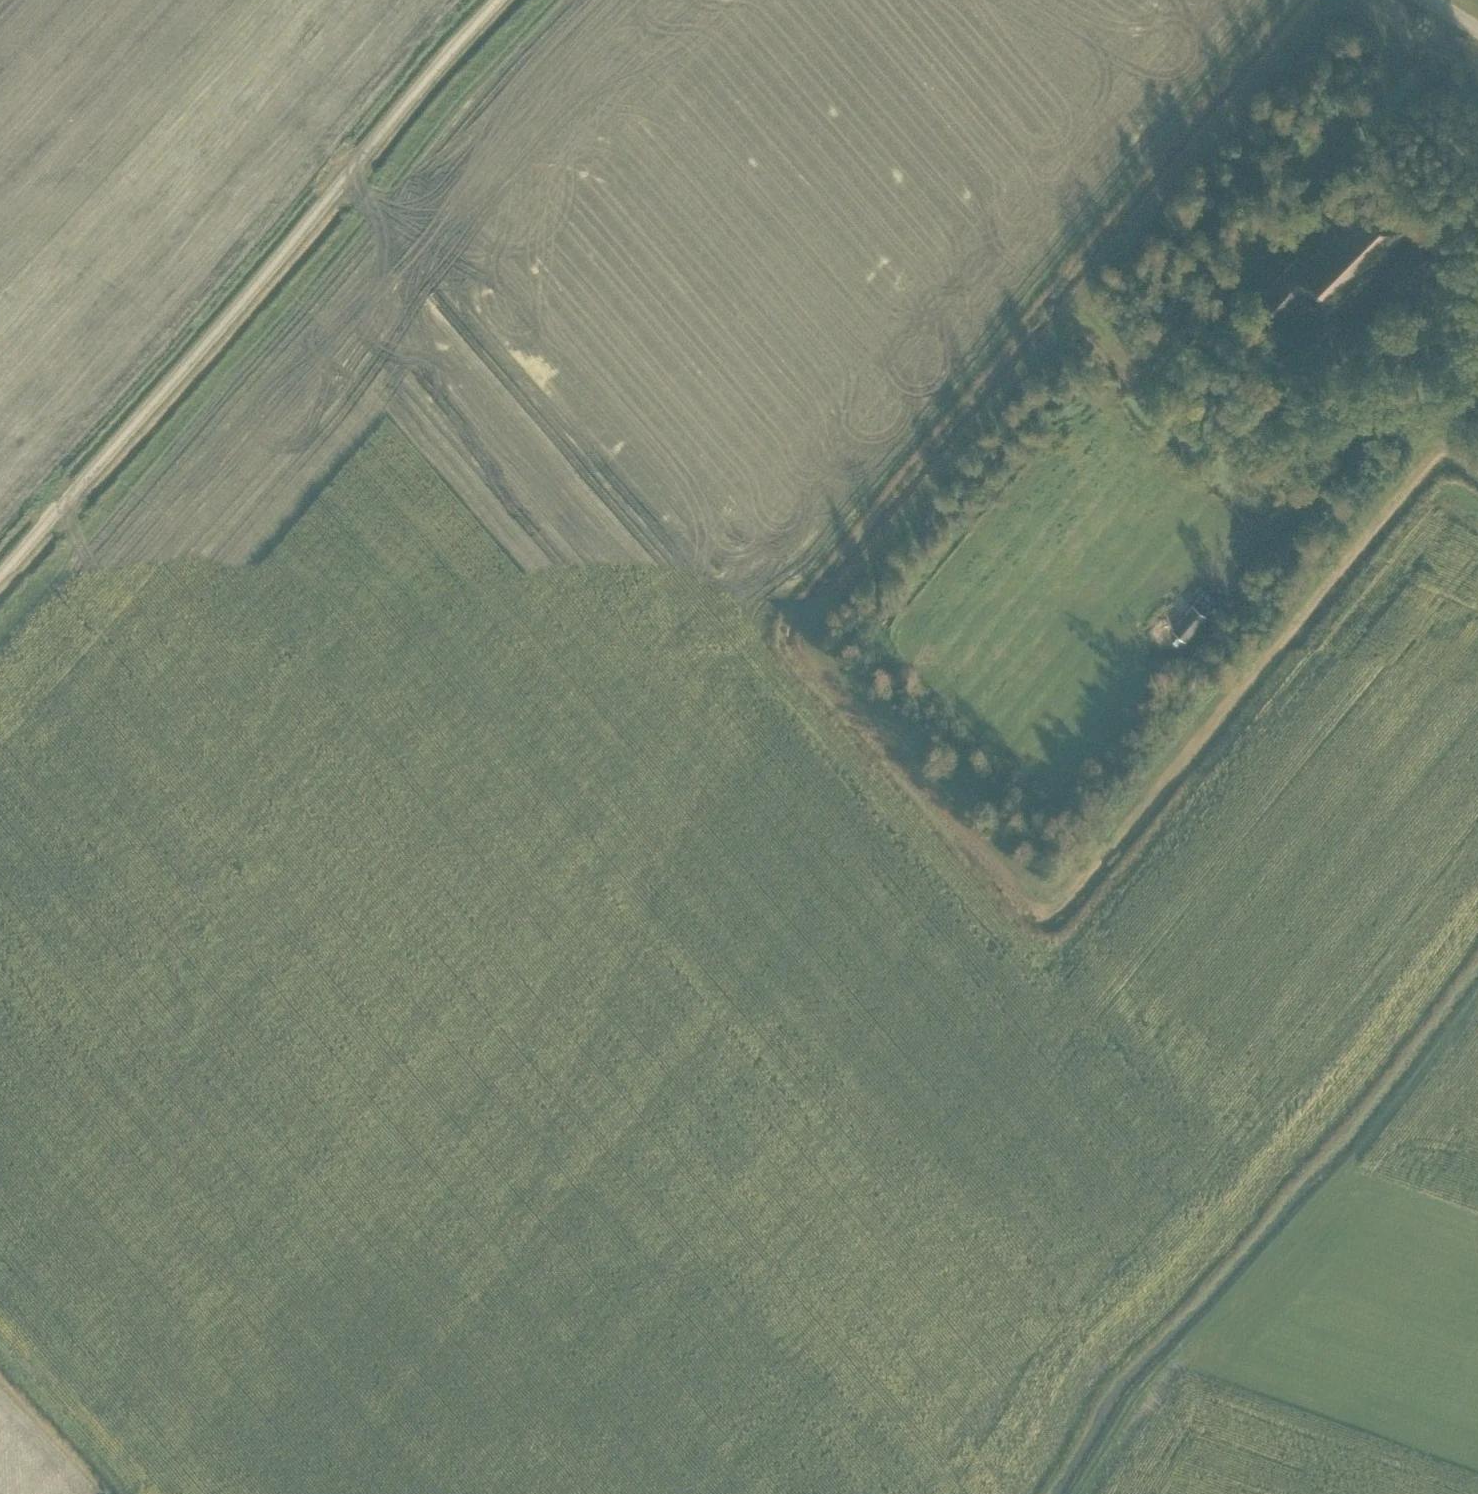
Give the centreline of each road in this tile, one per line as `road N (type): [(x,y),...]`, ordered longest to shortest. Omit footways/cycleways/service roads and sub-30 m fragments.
road 1 (unclassified): [(0,571),(502,0)]

